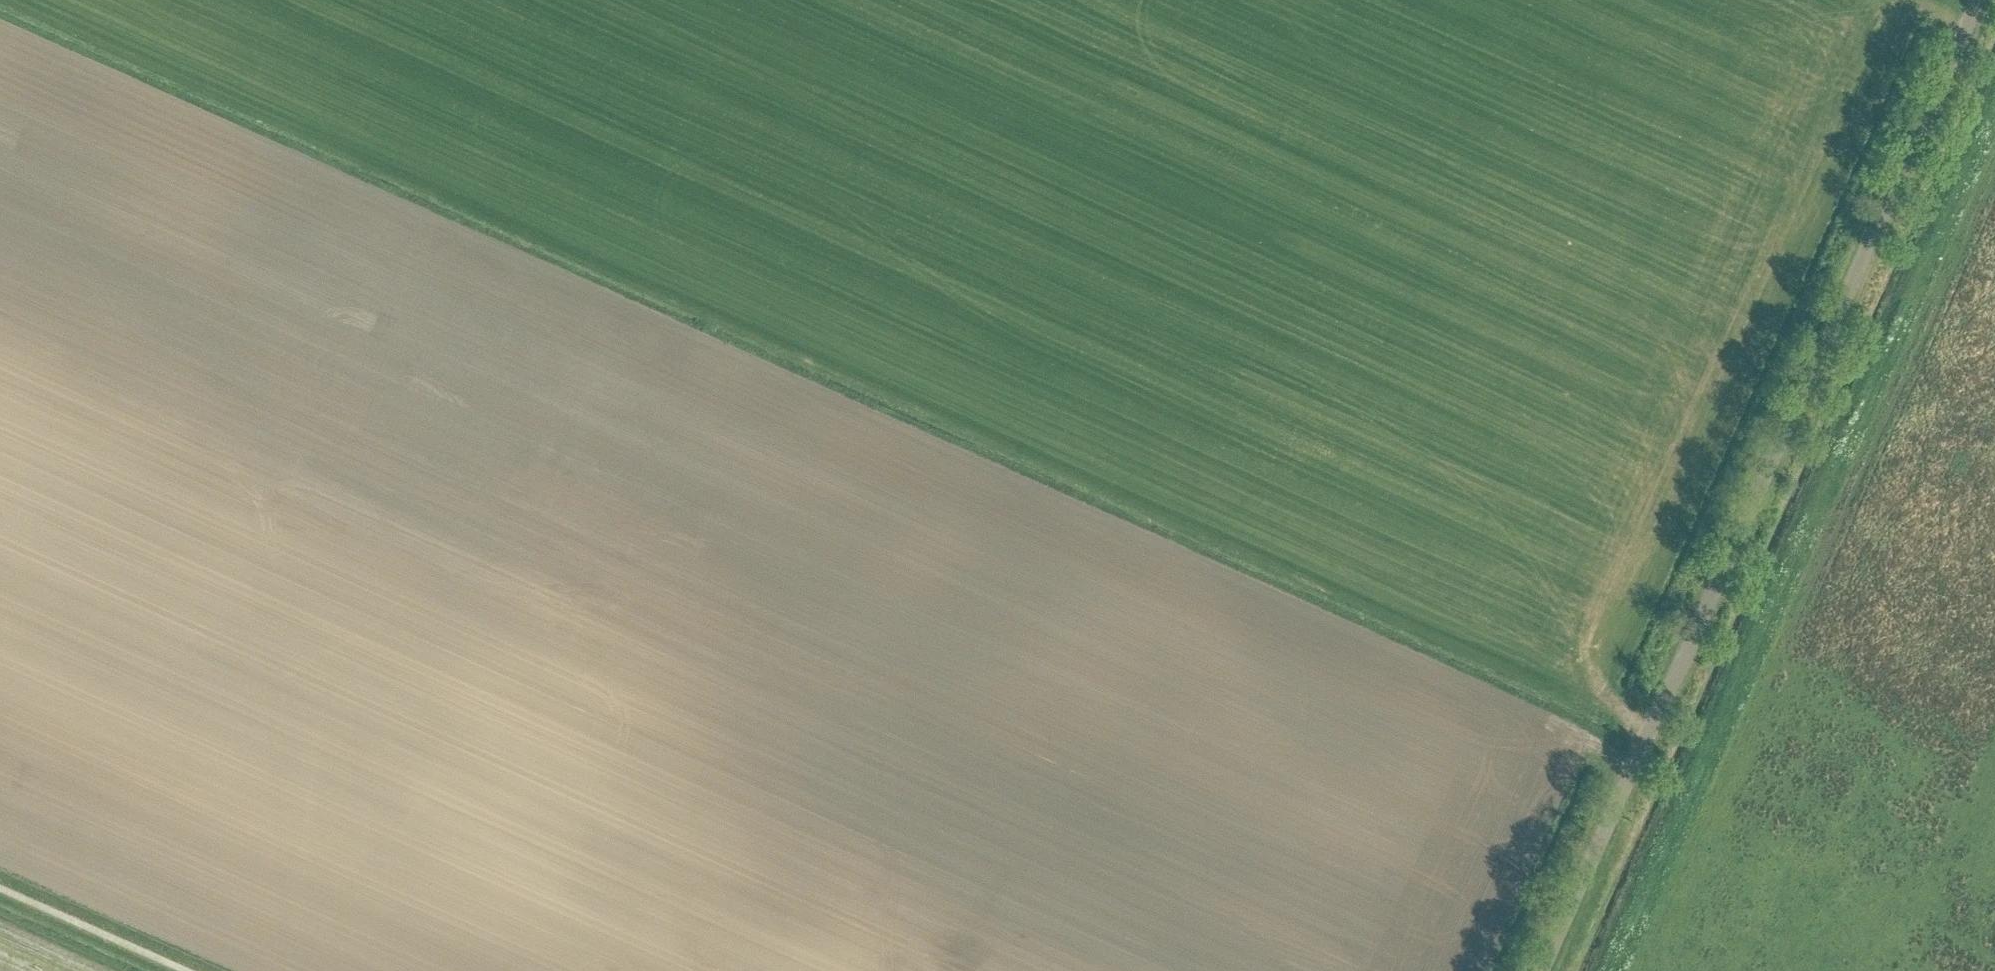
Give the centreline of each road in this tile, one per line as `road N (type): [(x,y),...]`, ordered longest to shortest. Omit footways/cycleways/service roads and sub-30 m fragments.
road 1 (tertiary): [(1547,970),(1983,0)]

